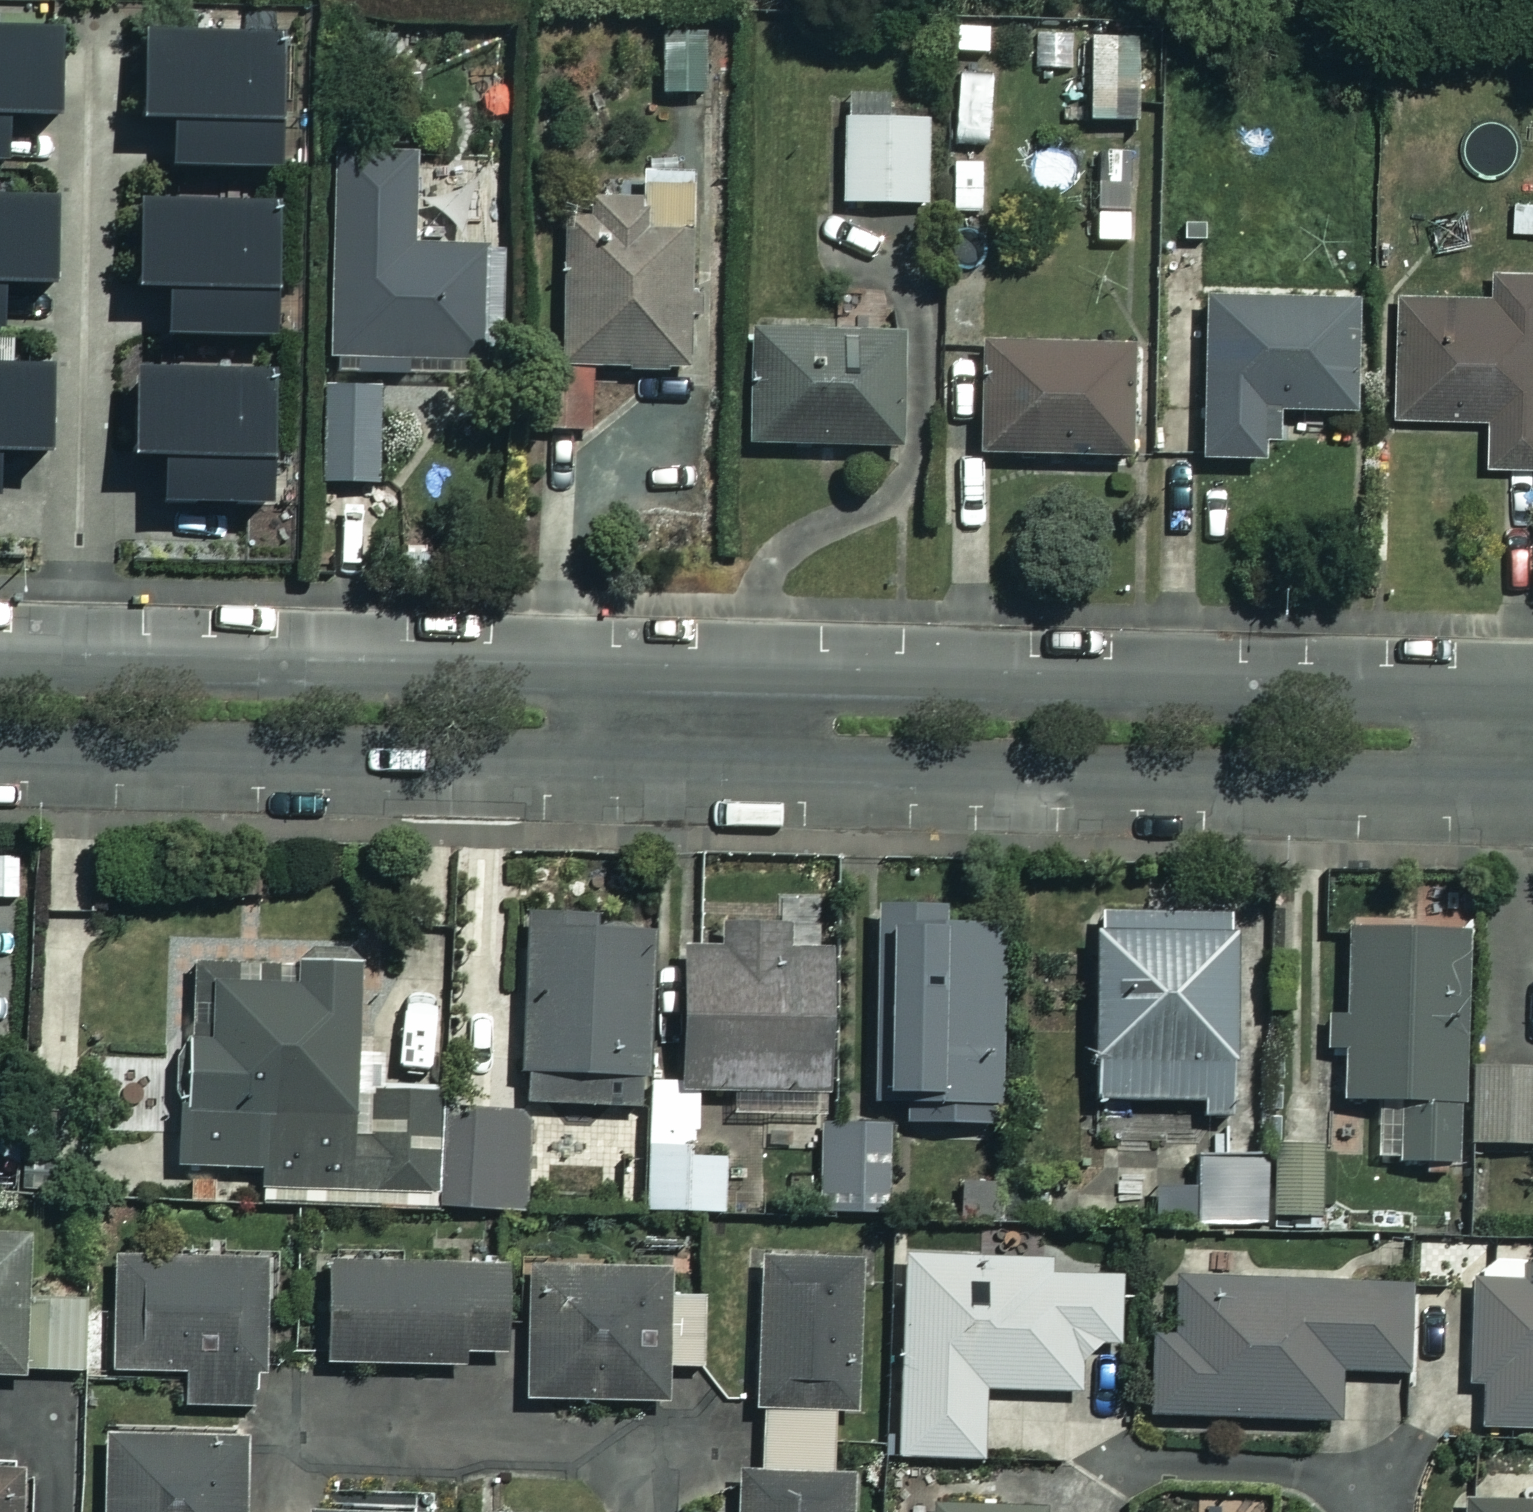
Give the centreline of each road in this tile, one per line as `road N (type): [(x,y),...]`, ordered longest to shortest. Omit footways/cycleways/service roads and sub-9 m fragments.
road 1 (tertiary): [(693,675),(1519,699)]
road 2 (tertiary): [(1516,785),(692,765)]
road 3 (tertiary): [(0,657),(693,675)]
road 4 (tertiary): [(692,765),(0,750)]
road 5 (residential): [(292,1434),(611,1447),(644,1457),(654,1511)]
road 6 (residential): [(1127,1466),(1319,1472),(1351,1489),(1370,1511)]

